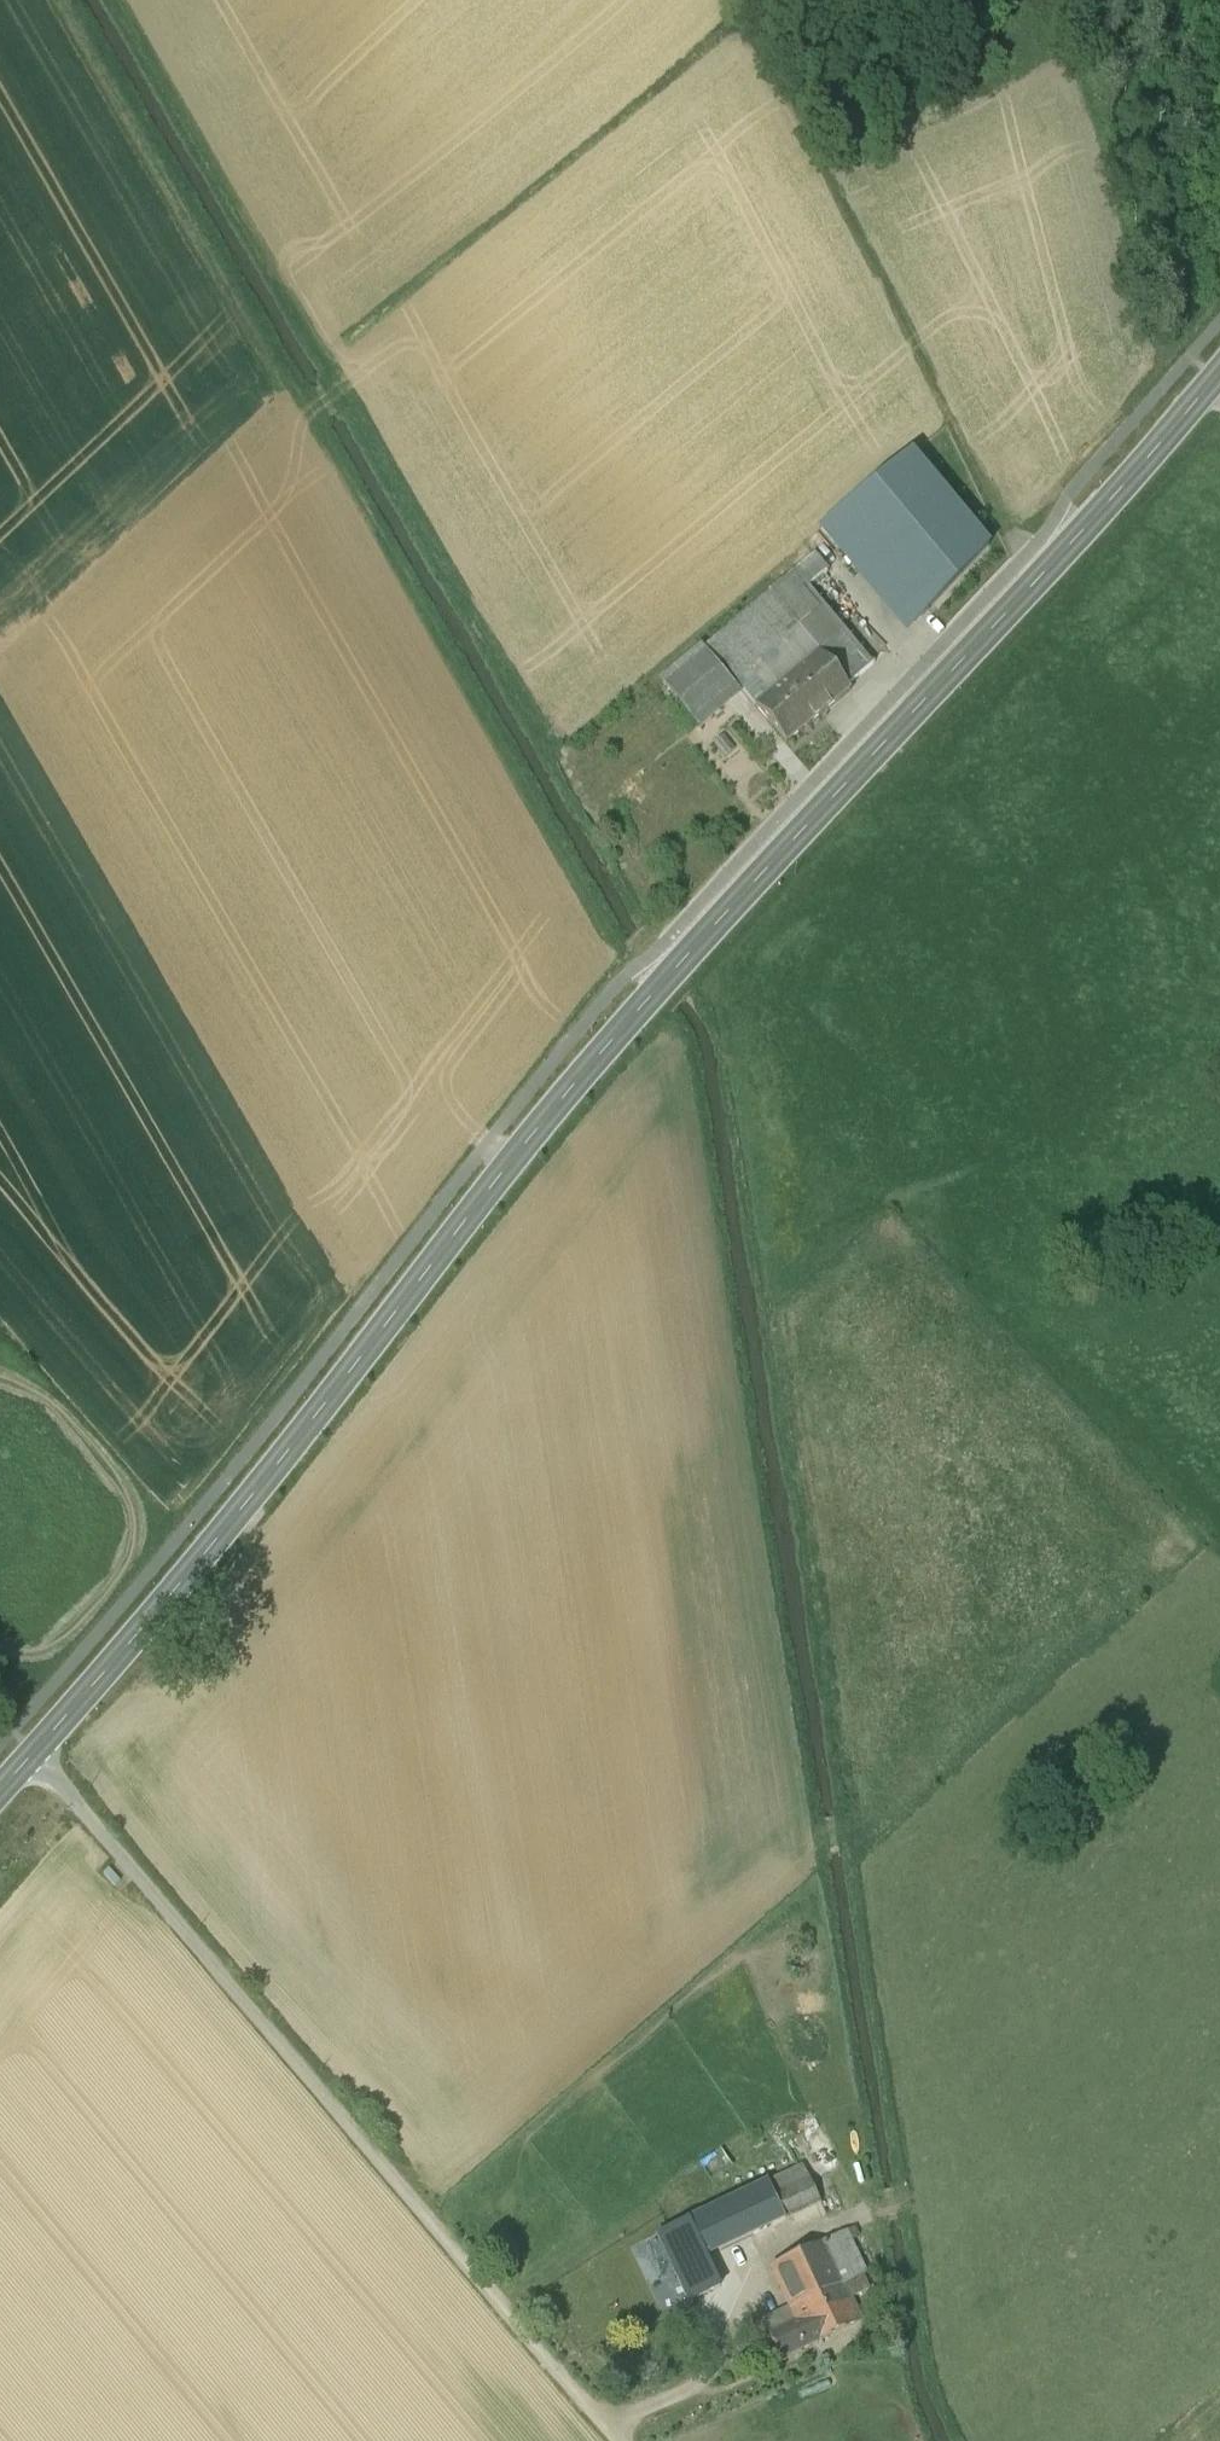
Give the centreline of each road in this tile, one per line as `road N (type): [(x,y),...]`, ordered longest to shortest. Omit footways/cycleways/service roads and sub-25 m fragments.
road 1 (tertiary): [(1211,382),(612,1040),(187,1578),(30,1752)]
road 2 (unclassified): [(30,1752),(617,2440)]

